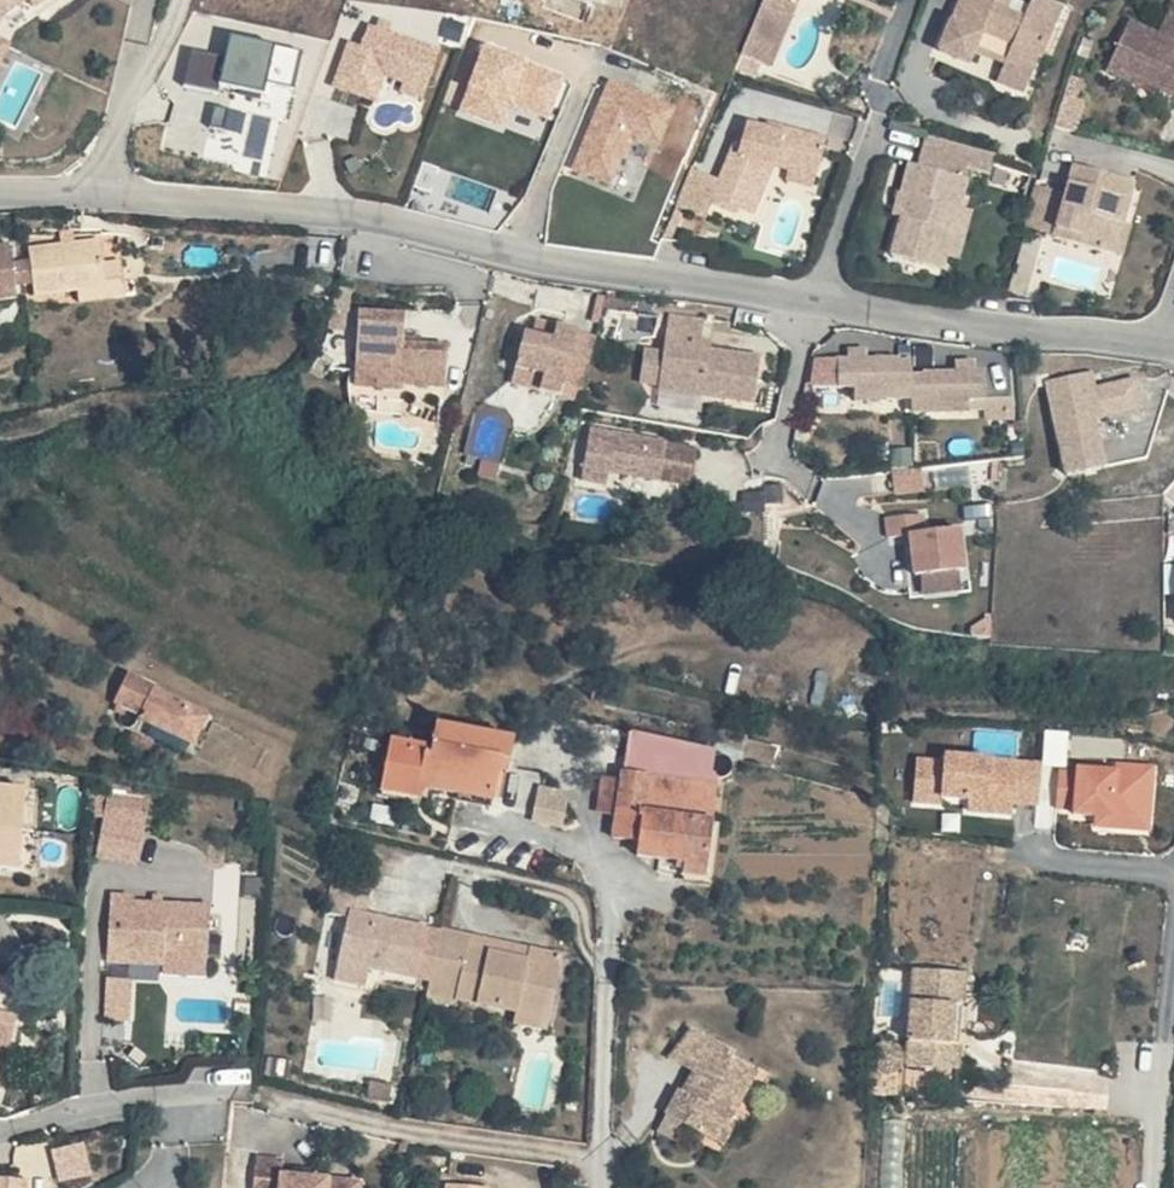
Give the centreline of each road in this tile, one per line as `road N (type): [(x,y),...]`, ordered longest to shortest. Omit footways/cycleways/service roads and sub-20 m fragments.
road 1 (residential): [(1173,344),(579,264),(326,210),(105,193)]
road 2 (residential): [(604,1187),(617,899),(600,833)]
road 3 (residential): [(253,1089),(99,1102),(0,1130)]
road 4 (residential): [(105,193),(148,0)]

